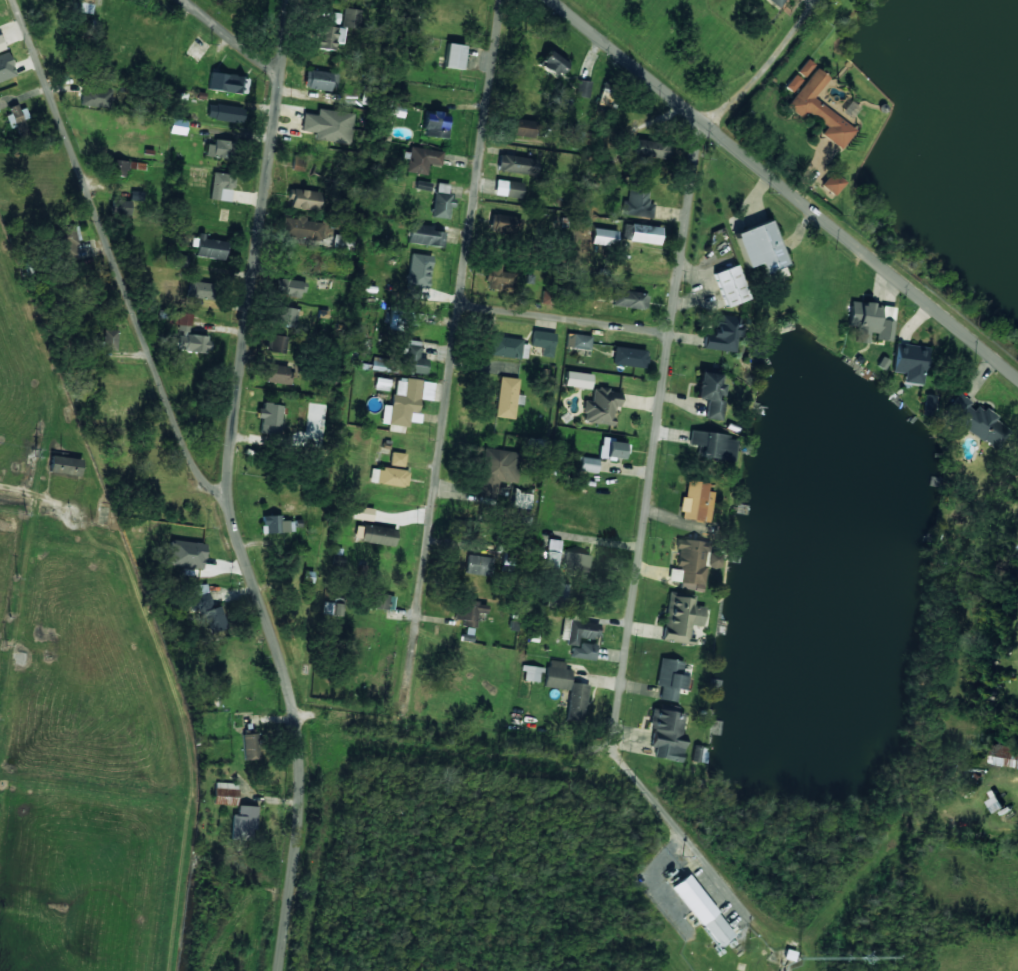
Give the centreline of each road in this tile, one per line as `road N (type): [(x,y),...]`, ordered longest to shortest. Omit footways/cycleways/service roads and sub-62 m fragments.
road 1 (tertiary): [(293,0),(228,504),(285,673),(301,770),(281,970)]
road 2 (residential): [(506,0),(406,703),(397,720),(294,715)]
road 3 (residential): [(701,120),(611,748)]
road 4 (tertiary): [(554,0),(1017,379)]
road 5 (residential): [(15,0),(196,470),(228,504)]
road 6 (residential): [(672,333),(461,306)]
road 7 (residential): [(183,0),(284,69)]

